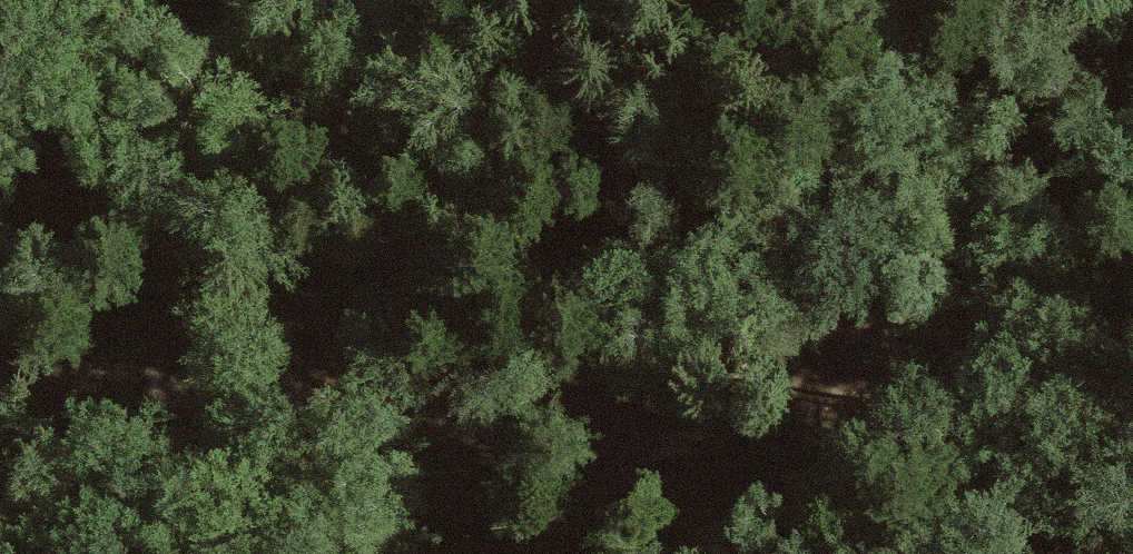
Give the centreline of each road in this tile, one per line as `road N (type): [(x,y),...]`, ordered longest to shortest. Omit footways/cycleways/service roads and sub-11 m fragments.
road 1 (track): [(0,352),(173,383),(383,393),(795,365),(1037,329)]
road 2 (track): [(0,270),(518,75),(746,7),(846,0)]
road 3 (track): [(194,197),(383,393)]

